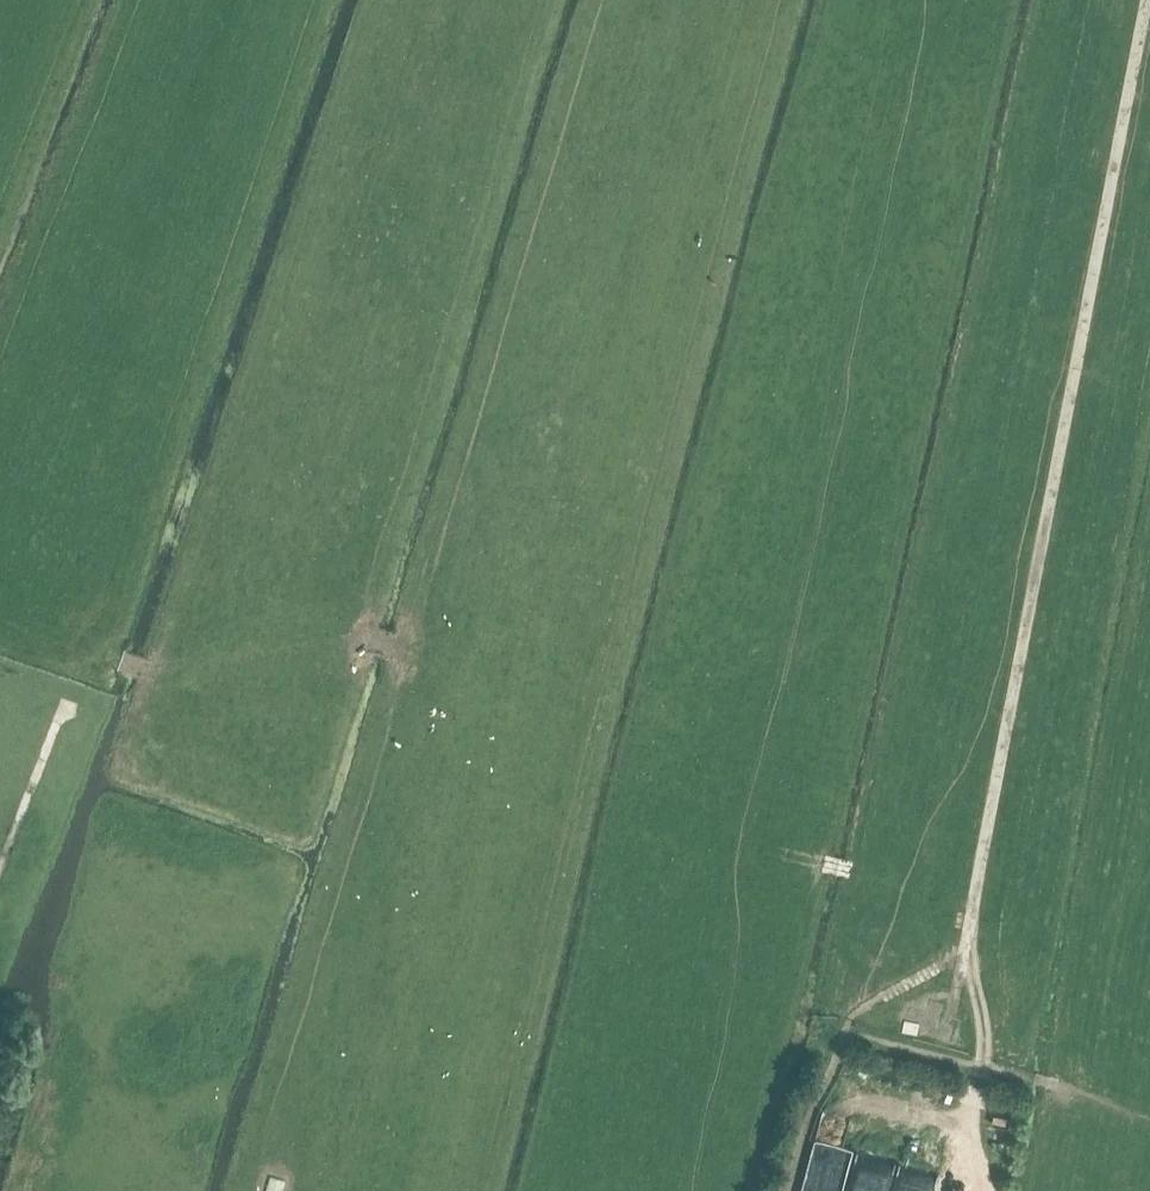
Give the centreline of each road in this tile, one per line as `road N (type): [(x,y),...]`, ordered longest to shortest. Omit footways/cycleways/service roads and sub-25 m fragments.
road 1 (track): [(978,894),(1149,0)]
road 2 (track): [(968,1190),(971,1102),(987,1047),(966,964),(978,894)]

